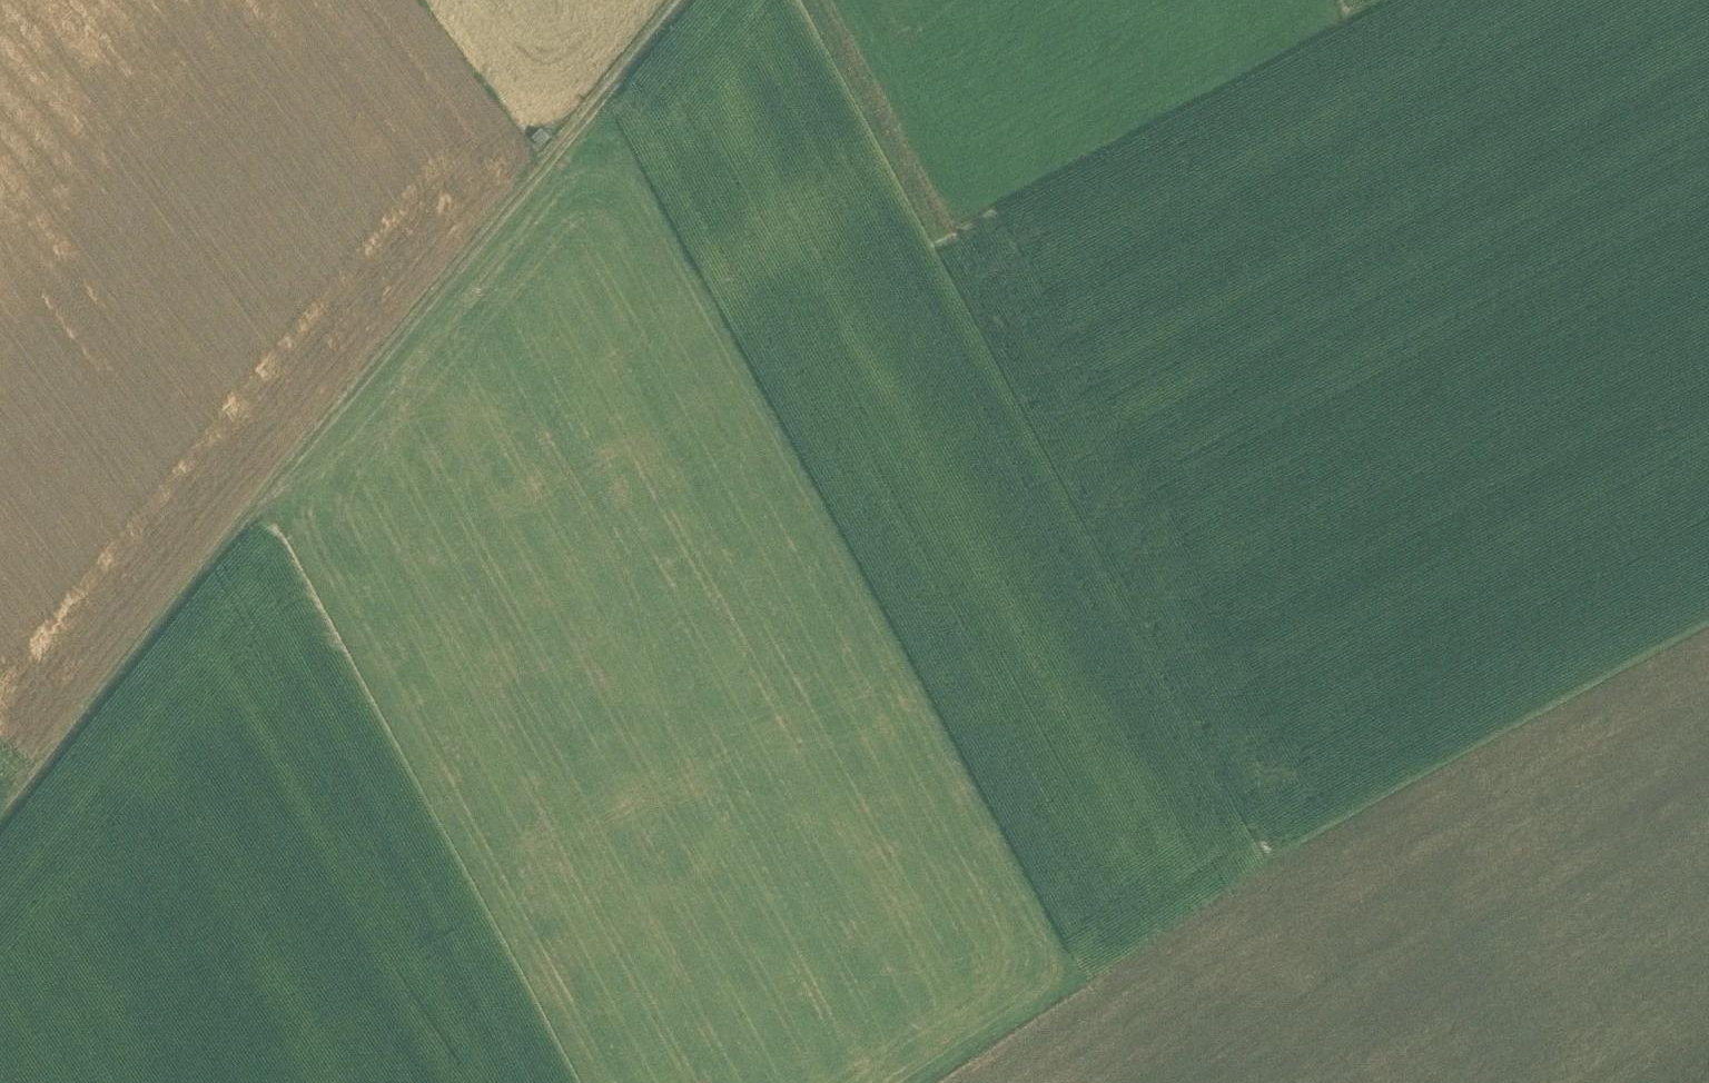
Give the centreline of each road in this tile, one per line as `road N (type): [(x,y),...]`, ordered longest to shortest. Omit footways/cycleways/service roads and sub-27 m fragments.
road 1 (track): [(0,826),(679,0)]

